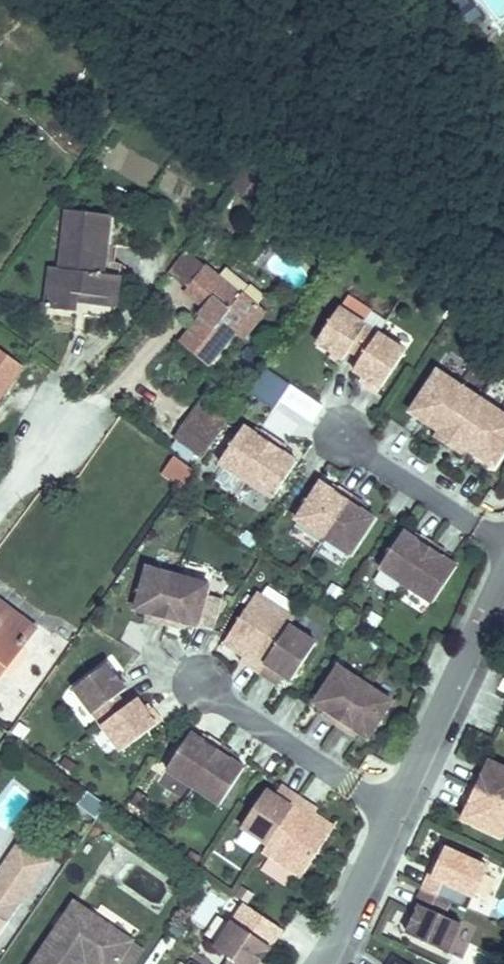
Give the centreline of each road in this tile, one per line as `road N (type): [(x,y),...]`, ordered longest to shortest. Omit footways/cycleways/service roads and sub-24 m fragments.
road 1 (residential): [(398,809),(503,584)]
road 2 (residential): [(195,675),(225,707),(398,809)]
road 3 (residential): [(339,423),(341,444),(416,492),(503,534)]
road 4 (residential): [(321,963),(398,809)]

